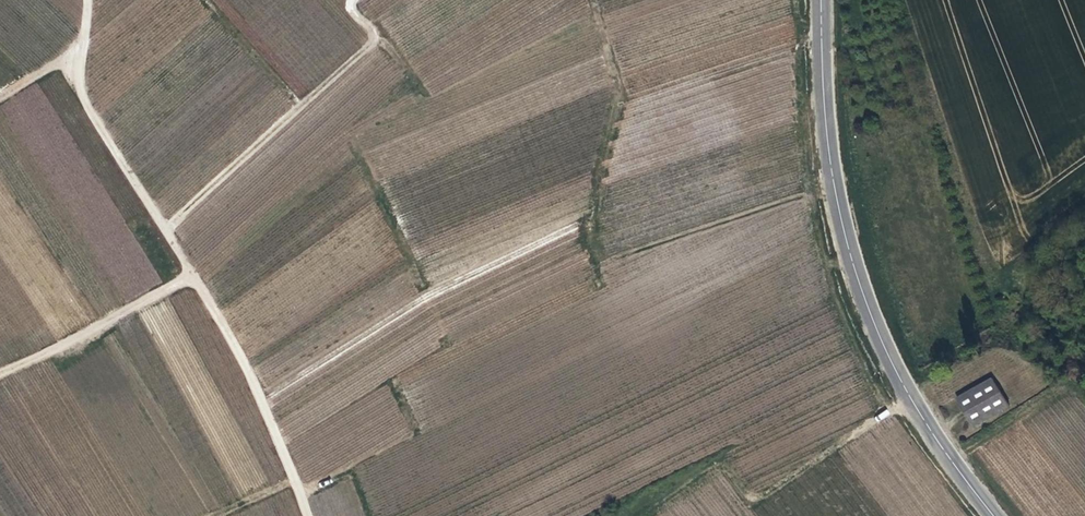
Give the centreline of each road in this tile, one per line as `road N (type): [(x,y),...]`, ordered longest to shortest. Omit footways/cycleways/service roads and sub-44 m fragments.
road 1 (track): [(87,0),(81,85),(90,111),(250,372),(309,515)]
road 2 (secondary): [(982,515),(868,329),(818,159),(816,0)]
road 3 (track): [(164,231),(374,42),(372,28),(349,8),(354,0)]
road 4 (track): [(0,374),(192,275)]

